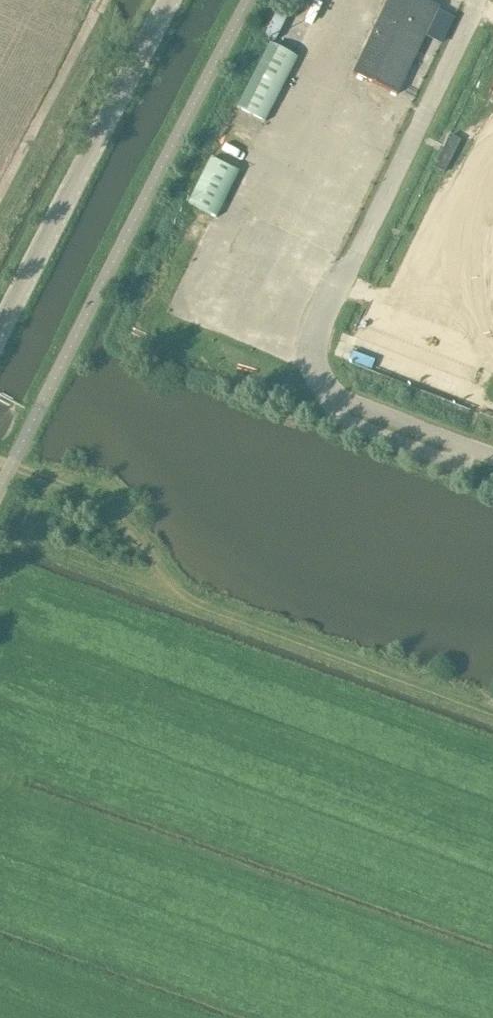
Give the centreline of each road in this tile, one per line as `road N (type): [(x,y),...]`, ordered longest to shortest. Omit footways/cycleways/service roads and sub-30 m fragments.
road 1 (track): [(105,501),(190,595),(492,711)]
road 2 (tertiary): [(0,331),(169,0)]
road 3 (track): [(0,193),(100,0)]

